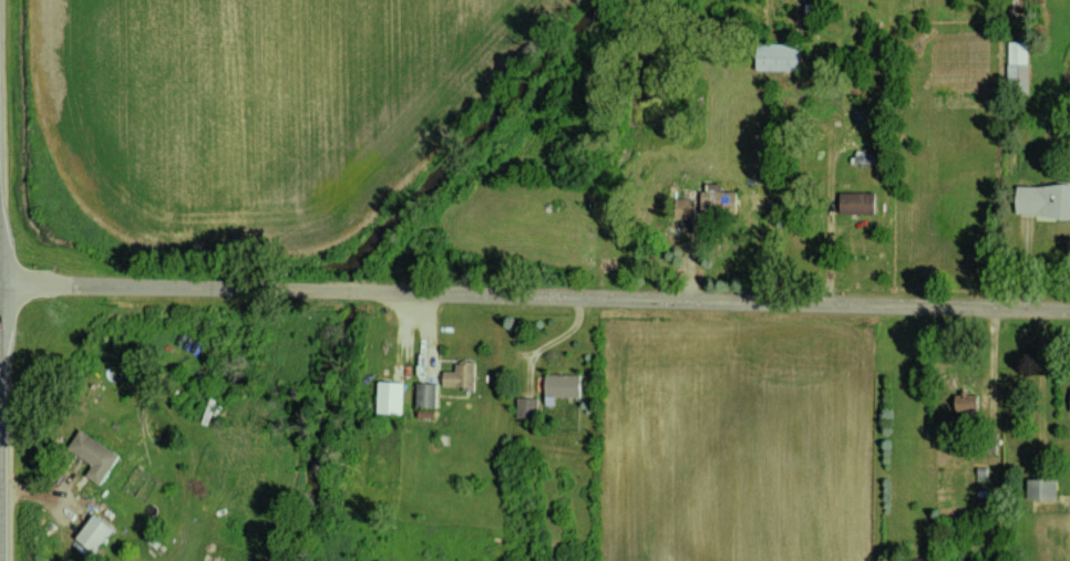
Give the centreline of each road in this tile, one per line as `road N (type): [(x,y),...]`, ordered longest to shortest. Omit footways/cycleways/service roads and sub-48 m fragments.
road 1 (residential): [(0,283),(344,298),(1069,308)]

